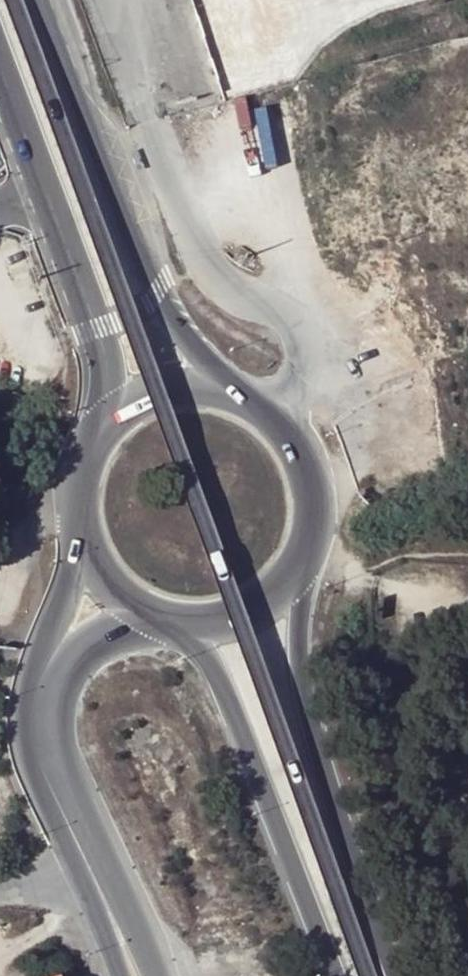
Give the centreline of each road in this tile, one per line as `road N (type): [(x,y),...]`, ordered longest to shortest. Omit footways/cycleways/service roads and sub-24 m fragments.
road 1 (primary): [(27,0),(373,975)]
road 2 (unclassified): [(129,0),(147,122),(196,255),(234,294),(273,307),(293,339),(297,375),(266,422)]
road 3 (primary): [(81,533),(36,671),(31,725),(42,788),(118,975)]
road 4 (primary): [(406,975),(336,755),(306,527)]
road 5 (primary): [(235,404),(208,369),(171,290),(66,0)]
road 6 (primary): [(150,975),(70,797),(54,732),(59,692),(81,651),(116,627),(151,616)]
road 7 (primary): [(0,72),(89,307),(115,403),(91,457)]
road 8 (primary): [(193,624),(262,745),(345,975)]
road 9 (primary): [(235,404),(169,398),(111,430),(91,457)]
road 10 (primary): [(193,624),(225,619),(279,585),(306,527)]
road 11 (residential): [(80,494),(33,527),(0,597)]

